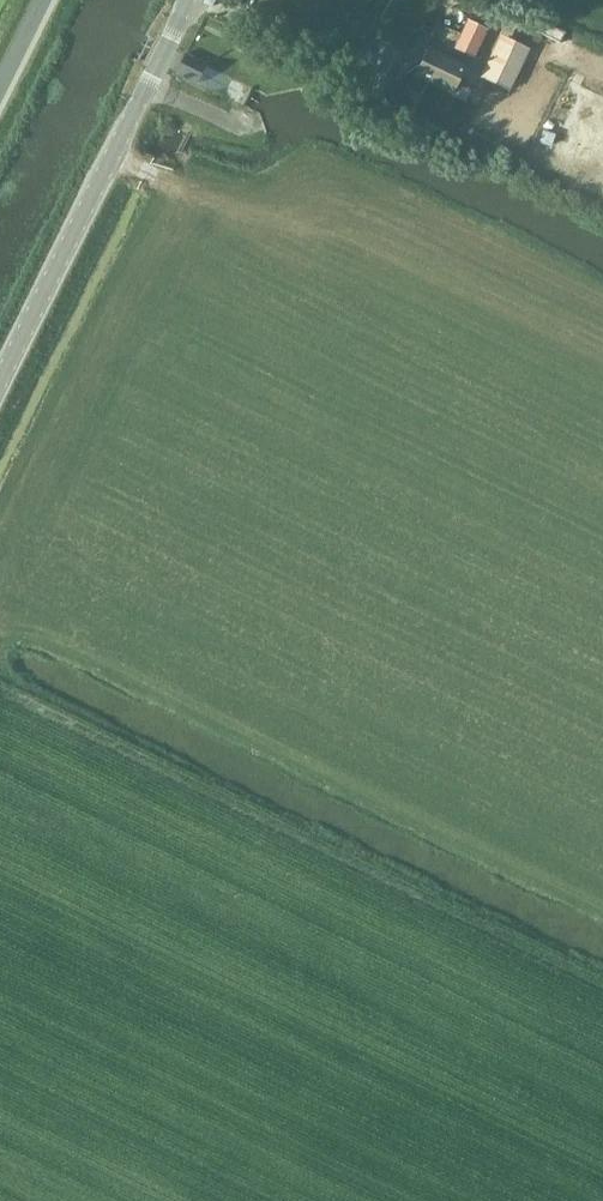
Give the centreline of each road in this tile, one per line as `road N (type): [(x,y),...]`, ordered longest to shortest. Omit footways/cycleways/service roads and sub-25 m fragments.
road 1 (tertiary): [(0,378),(185,0)]

